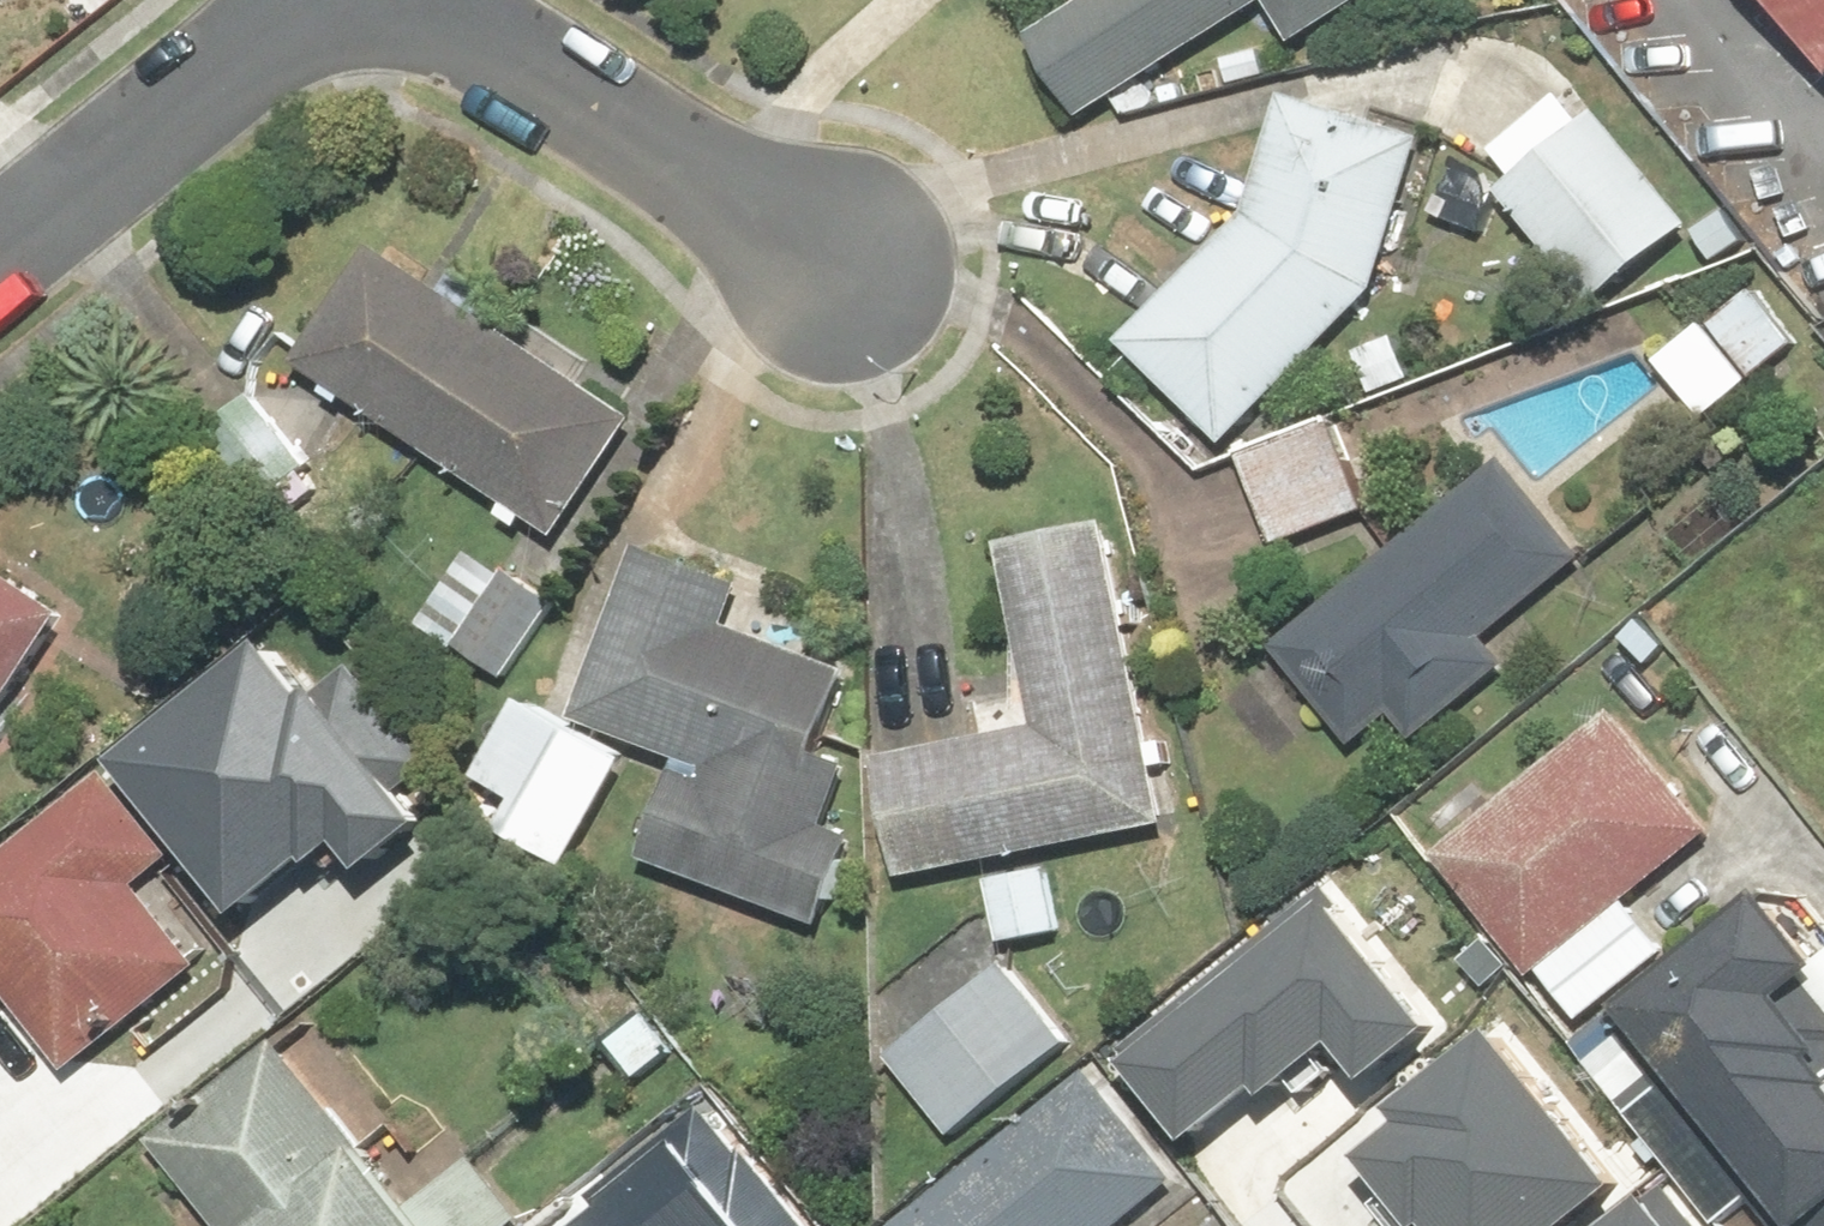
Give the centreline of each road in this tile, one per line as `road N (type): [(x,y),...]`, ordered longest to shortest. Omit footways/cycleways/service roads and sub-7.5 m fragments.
road 1 (residential): [(438,0),(852,263)]
road 2 (residential): [(0,243),(310,0)]

